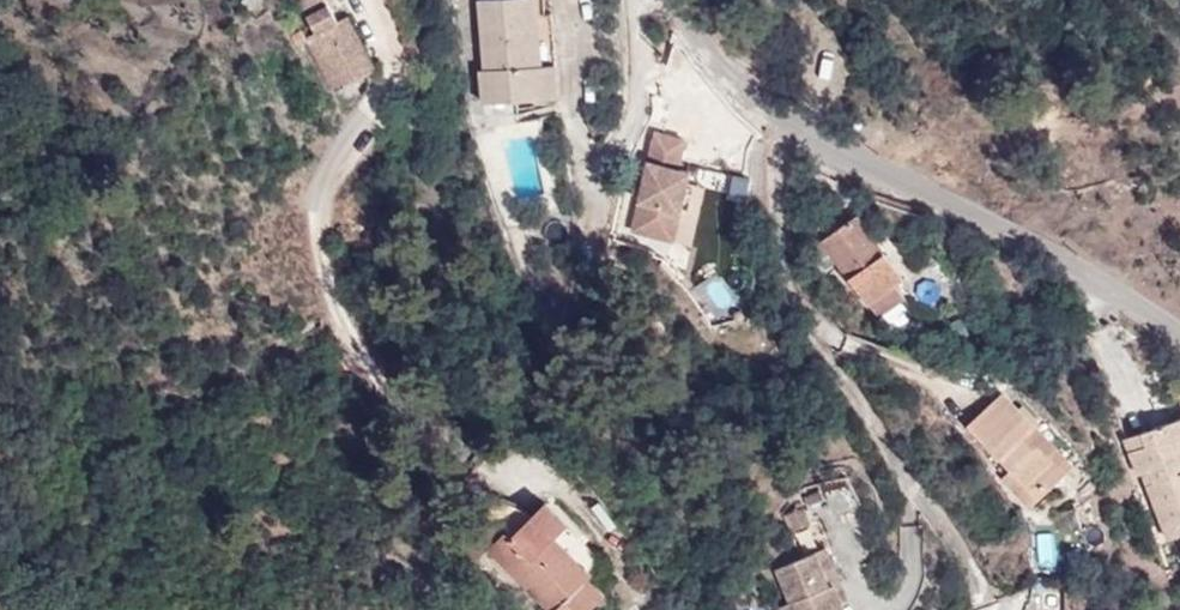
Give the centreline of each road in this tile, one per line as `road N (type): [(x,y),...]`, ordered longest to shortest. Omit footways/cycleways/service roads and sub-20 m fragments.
road 1 (residential): [(675,0),(723,74),(780,122),(907,178),(1179,328)]

